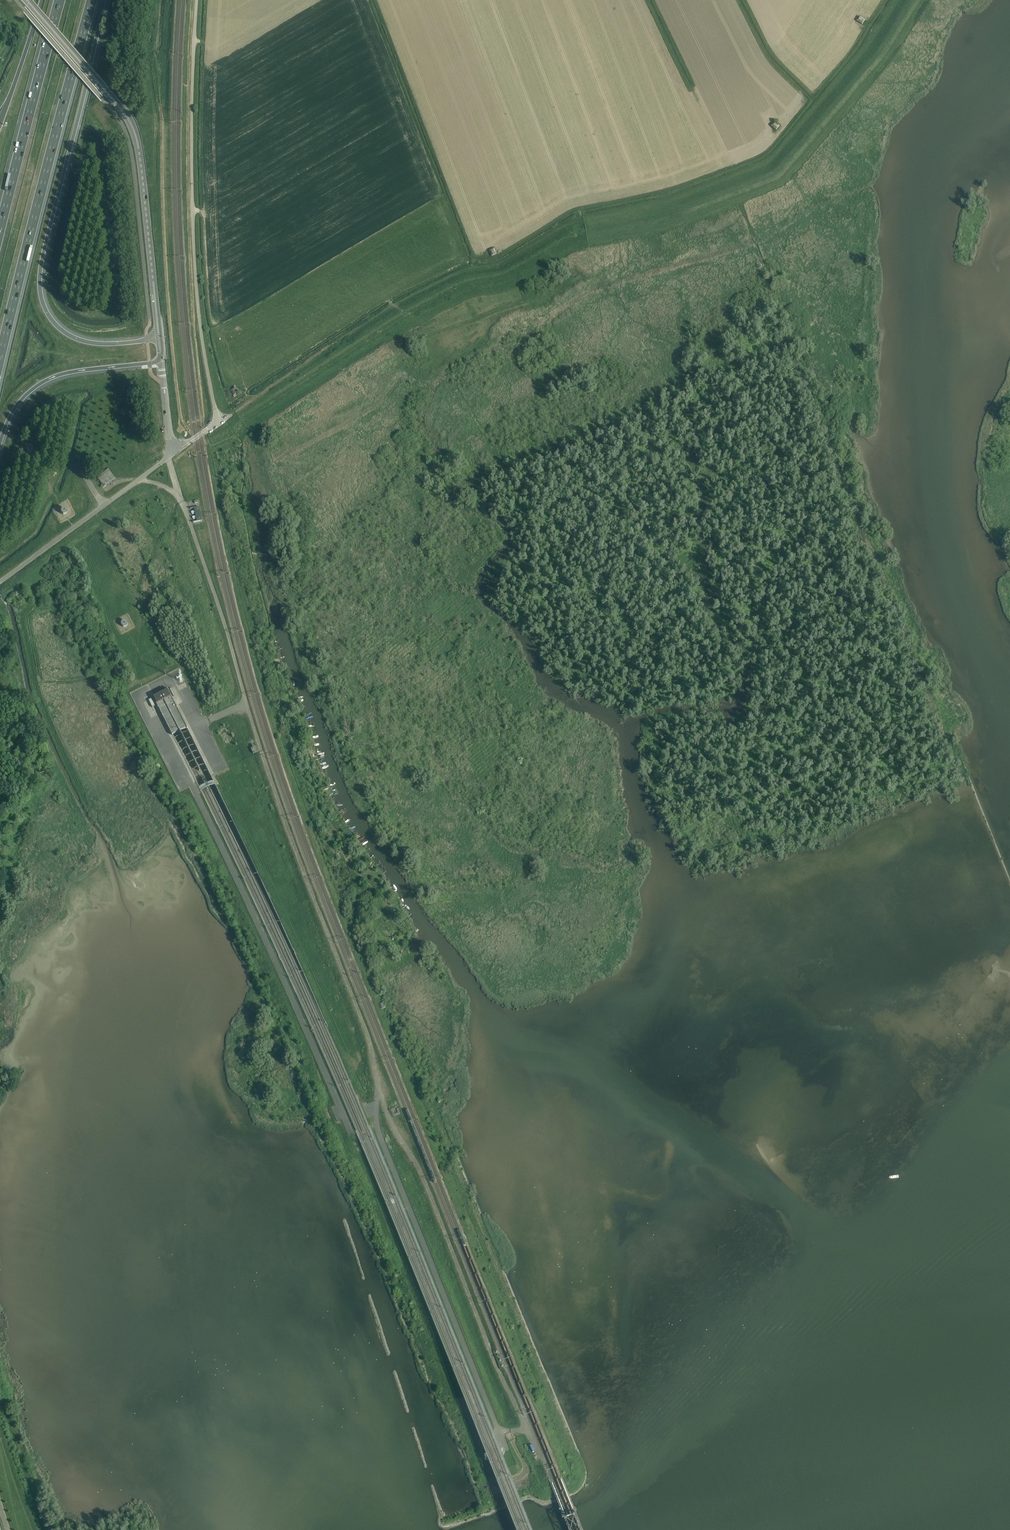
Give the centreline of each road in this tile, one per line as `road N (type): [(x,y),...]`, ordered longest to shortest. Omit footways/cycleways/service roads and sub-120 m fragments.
road 1 (track): [(178,493),(157,535),(129,518),(102,531),(140,617),(128,699),(175,789),(201,817),(310,1052),(329,1116),(364,1163),(477,1464),(494,1487),(524,1471),(508,1436)]
road 2 (track): [(234,411),(393,309),(467,272),(494,270),(584,222),(664,203),(768,164),(897,0)]
road 3 (unclassified): [(176,451),(217,419),(193,233),(196,0)]
road 4 (motorway): [(159,339),(76,338),(49,316),(40,289),(104,0)]
road 5 (track): [(168,427),(185,415),(166,206),(171,0)]
road 6 (tertiary): [(159,339),(134,131),(27,0)]
road 7 (motorway): [(0,356),(92,0)]
road 8 (motorway): [(60,0),(0,229)]
road 9 (motorway): [(0,441),(18,403),(49,378),(161,359)]

